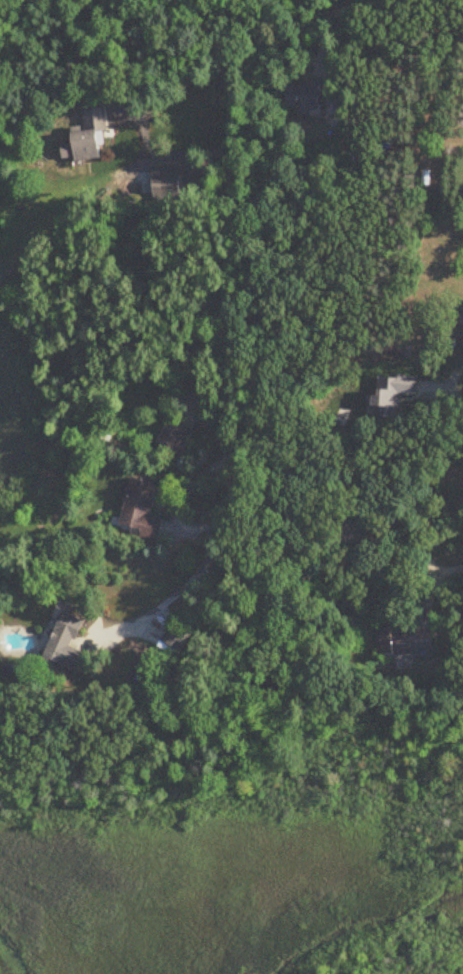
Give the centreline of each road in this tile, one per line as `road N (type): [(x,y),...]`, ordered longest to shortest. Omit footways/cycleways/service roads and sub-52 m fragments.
road 1 (residential): [(437,0),(414,42),(406,81),(395,270)]

